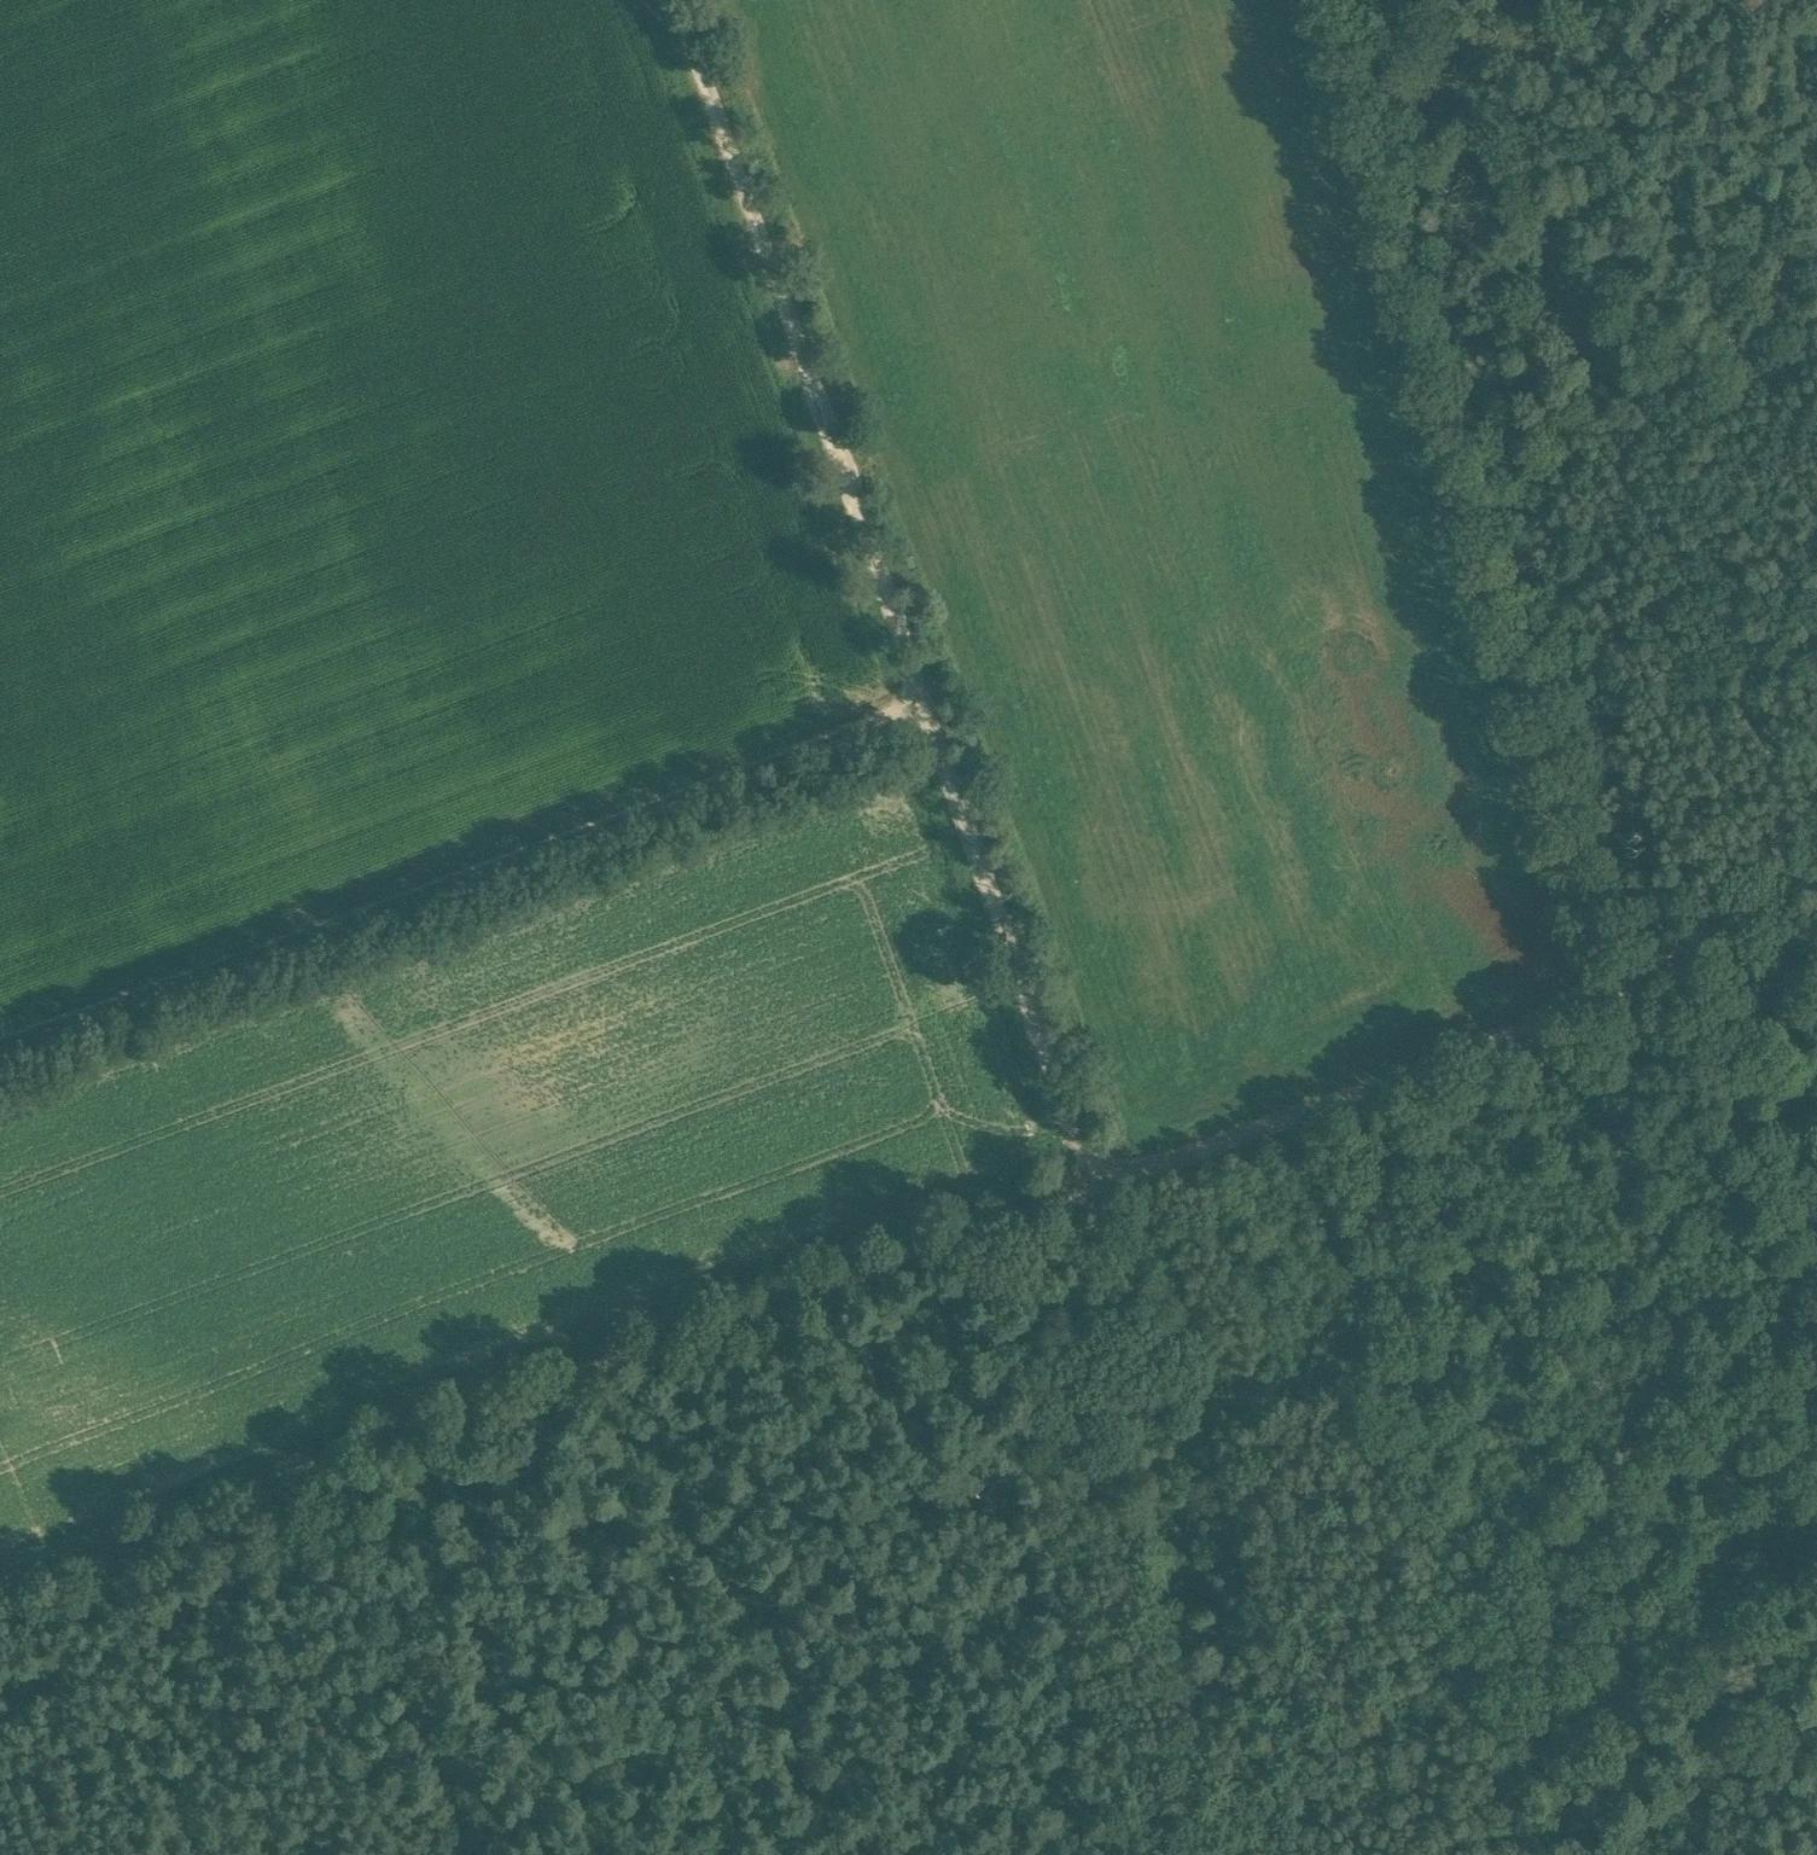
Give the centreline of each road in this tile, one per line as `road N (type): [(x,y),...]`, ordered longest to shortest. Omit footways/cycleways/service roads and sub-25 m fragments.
road 1 (track): [(666,0),(1090,1175),(1152,1154)]
road 2 (track): [(1112,1166),(311,1456),(457,1854)]
road 3 (track): [(1336,0),(1613,986)]
road 4 (track): [(1584,0),(1498,449),(1476,487)]
road 5 (track): [(1152,1154),(1613,986)]
road 6 (track): [(1613,986),(1816,852)]

